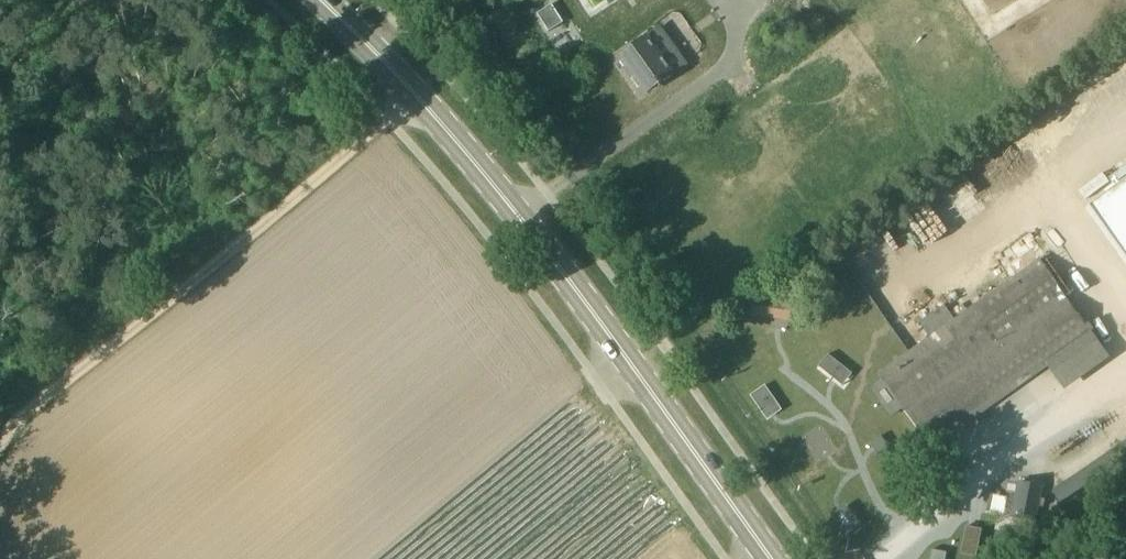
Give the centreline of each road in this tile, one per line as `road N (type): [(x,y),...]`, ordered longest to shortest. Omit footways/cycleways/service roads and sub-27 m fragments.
road 1 (secondary): [(775,558),(595,306),(416,94),(321,0)]
road 2 (track): [(0,444),(416,94)]

